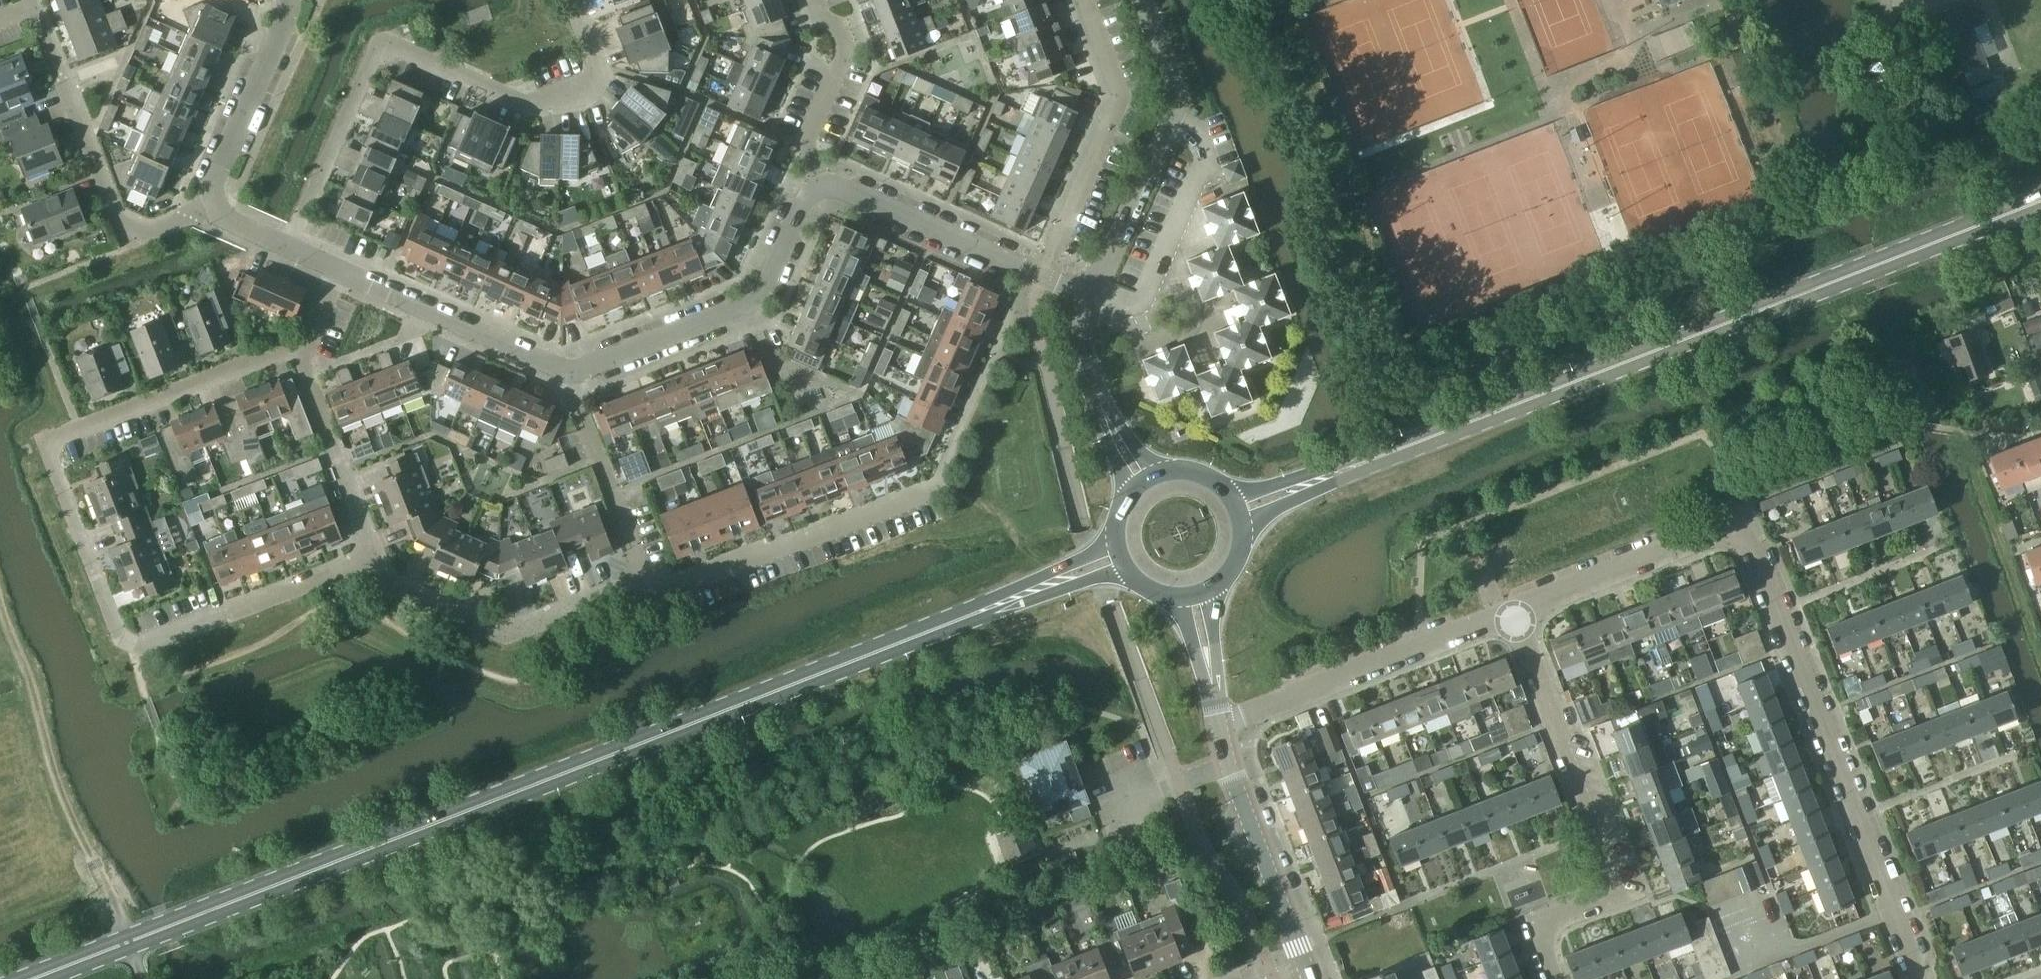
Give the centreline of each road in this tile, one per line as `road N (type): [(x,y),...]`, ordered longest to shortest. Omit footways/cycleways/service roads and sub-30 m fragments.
road 1 (primary): [(35,978),(1038,589)]
road 2 (residential): [(376,558),(140,647),(120,638),(45,442),(298,347)]
road 3 (primary): [(1345,469),(2040,201)]
road 4 (residential): [(288,247),(384,41),(524,104),(546,105),(603,76),(574,0)]
road 5 (residential): [(1919,978),(1739,531)]
road 6 (track): [(142,978),(63,793),(0,563)]
road 7 (residential): [(1555,978),(1540,929),(1603,901),(1615,891),(1615,876),(1514,611)]
road 8 (residential): [(218,205),(148,231),(127,229),(33,0)]
road 9 (residential): [(822,186),(809,195),(759,300),(568,374)]
road 10 (residential): [(1094,299),(1175,118),(1179,89),(1144,0)]
road 11 (residential): [(941,478),(929,491),(673,587),(644,580)]
road 12 (residential): [(1219,724),(1514,611)]
road 13 (residential): [(644,580),(506,632),(382,574),(376,558)]
road 14 (residential): [(1041,276),(1122,97),(1085,0)]
road 15 (tertiary): [(1304,965),(1219,724)]
road 16 (residential): [(568,374),(338,269)]
road 17 (residential): [(1514,611),(1739,531)]
road 18 (residential): [(1041,276),(822,186)]
road 19 (residential): [(376,558),(298,347)]
road 20 (residential): [(218,205),(212,187),(288,0)]
road 21 (residential): [(644,580),(568,374)]
road 22 (residential): [(822,186),(805,144),(847,50),(816,0)]

